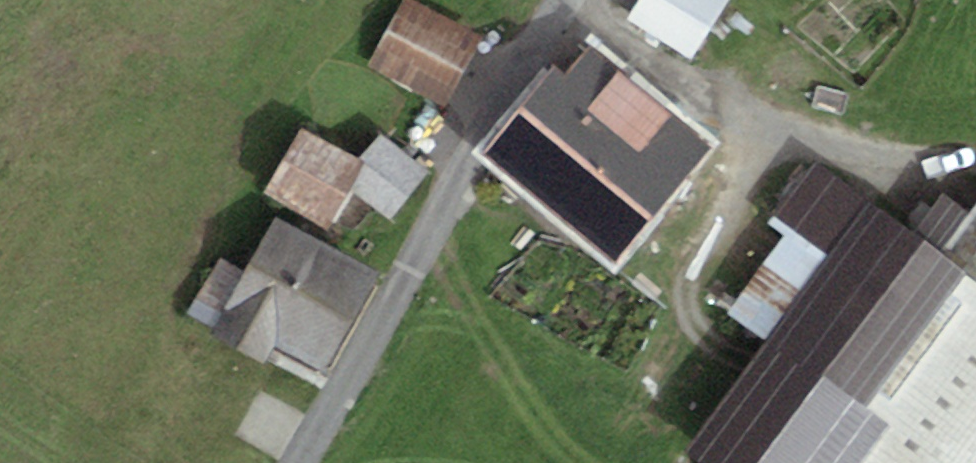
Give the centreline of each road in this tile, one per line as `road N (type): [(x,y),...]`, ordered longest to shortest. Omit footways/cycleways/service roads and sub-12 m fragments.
road 1 (residential): [(571,0),(461,164),(296,462)]

